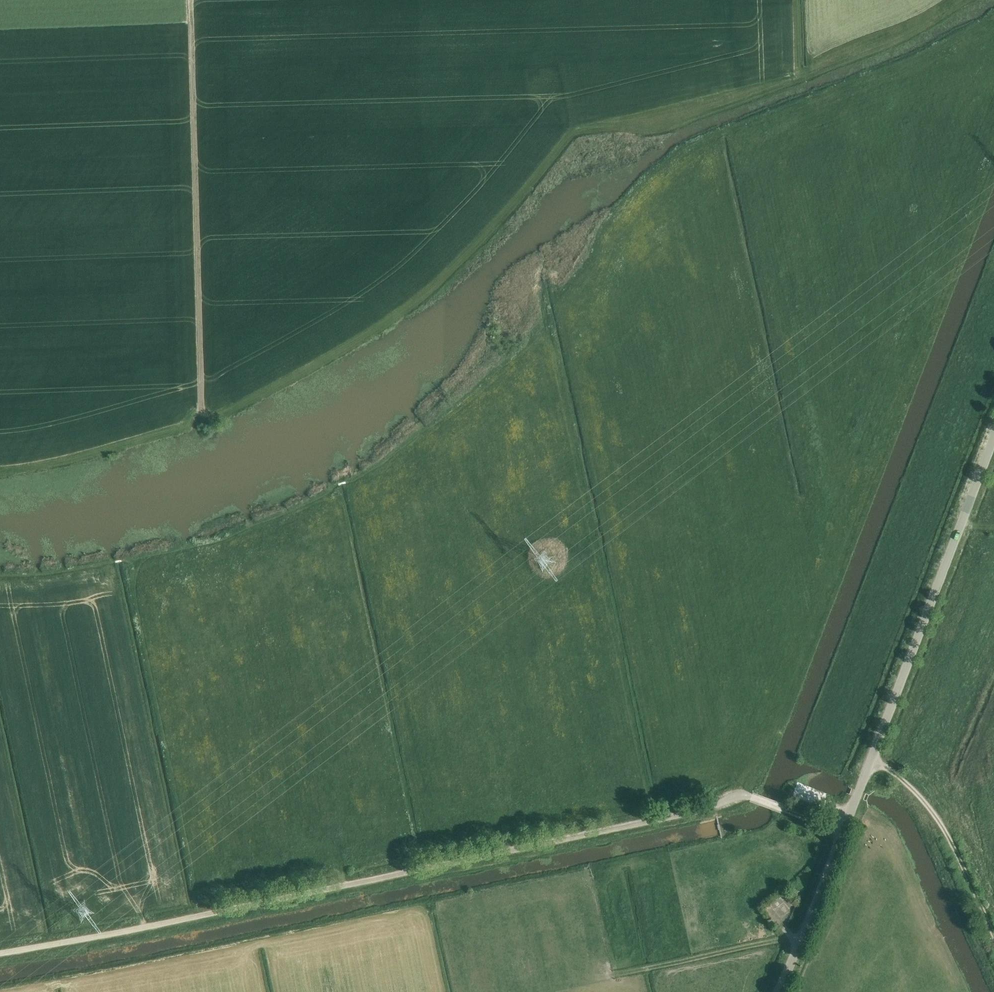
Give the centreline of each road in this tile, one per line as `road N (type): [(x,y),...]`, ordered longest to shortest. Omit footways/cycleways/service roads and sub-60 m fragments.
road 1 (unclassified): [(0,953),(753,797)]
road 2 (tertiary): [(844,831),(993,444)]
road 3 (track): [(872,760),(938,817),(993,939)]
road 4 (tertiary): [(777,991),(844,831)]

